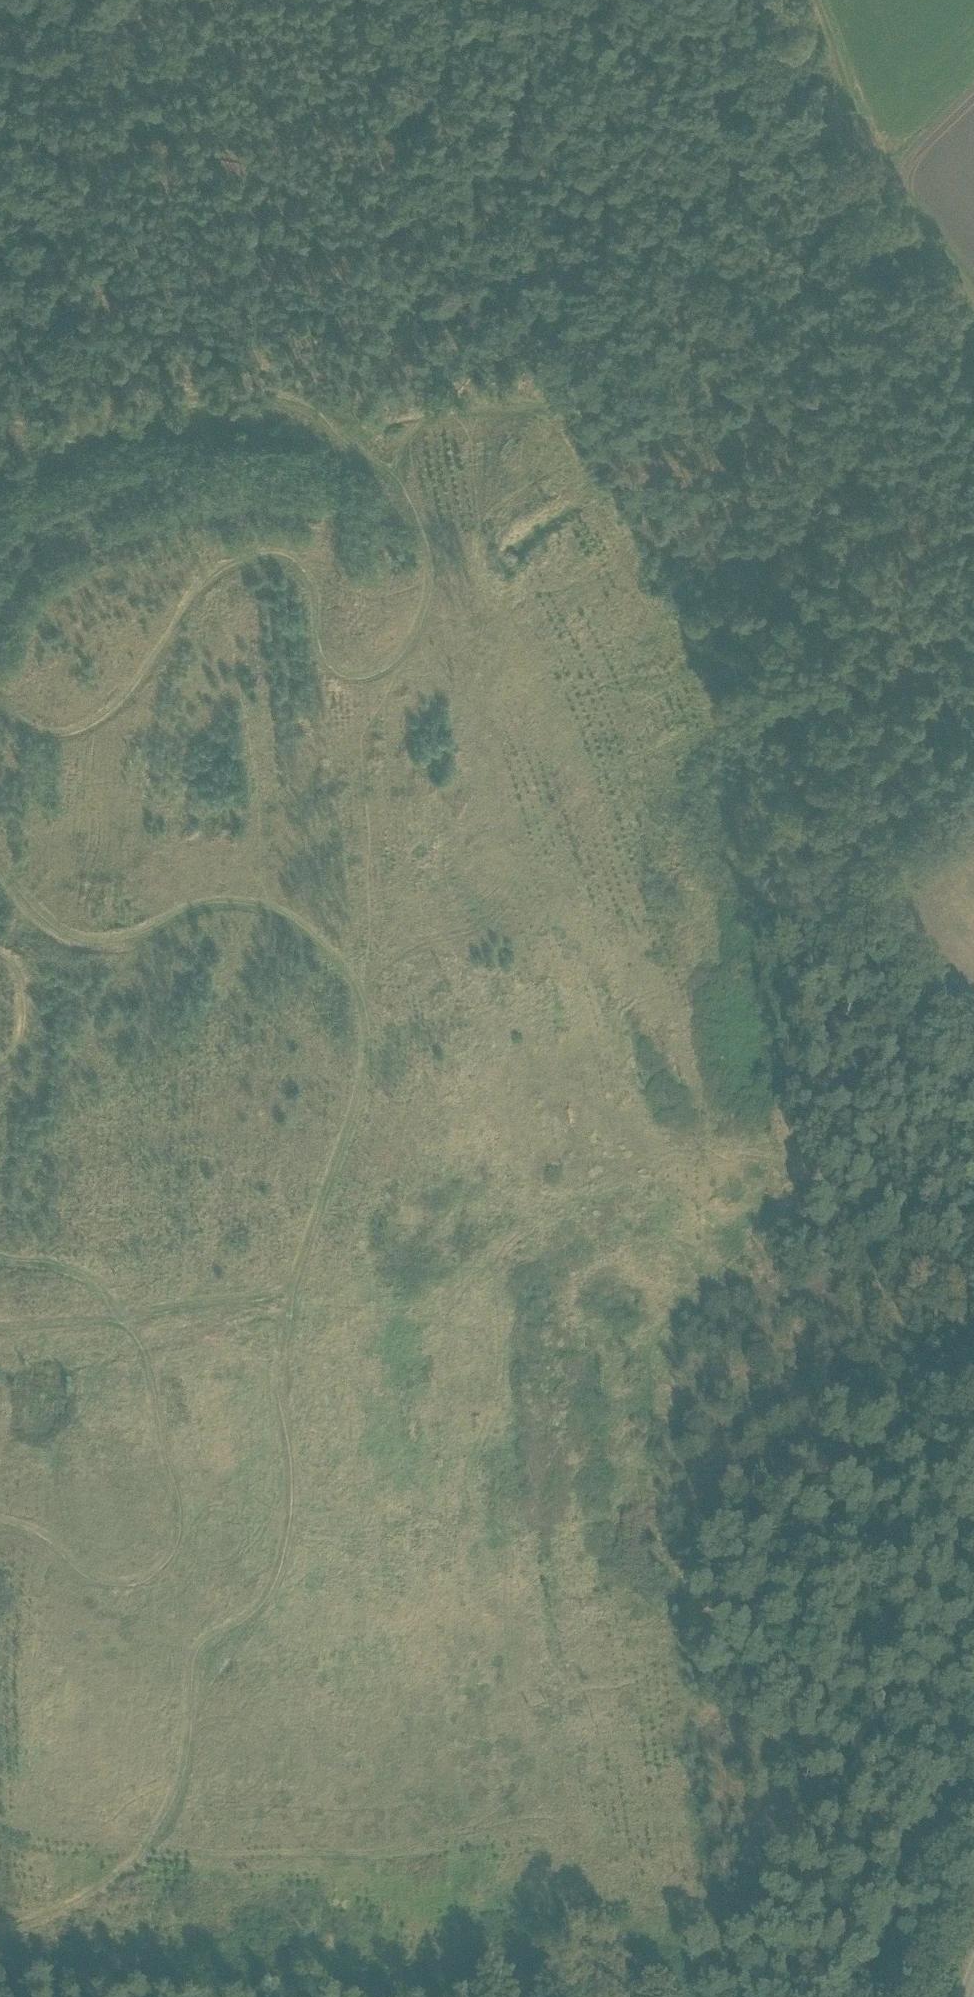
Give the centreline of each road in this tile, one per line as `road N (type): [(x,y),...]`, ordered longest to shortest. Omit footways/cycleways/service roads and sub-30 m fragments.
road 1 (track): [(809,0),(943,234),(973,270)]

